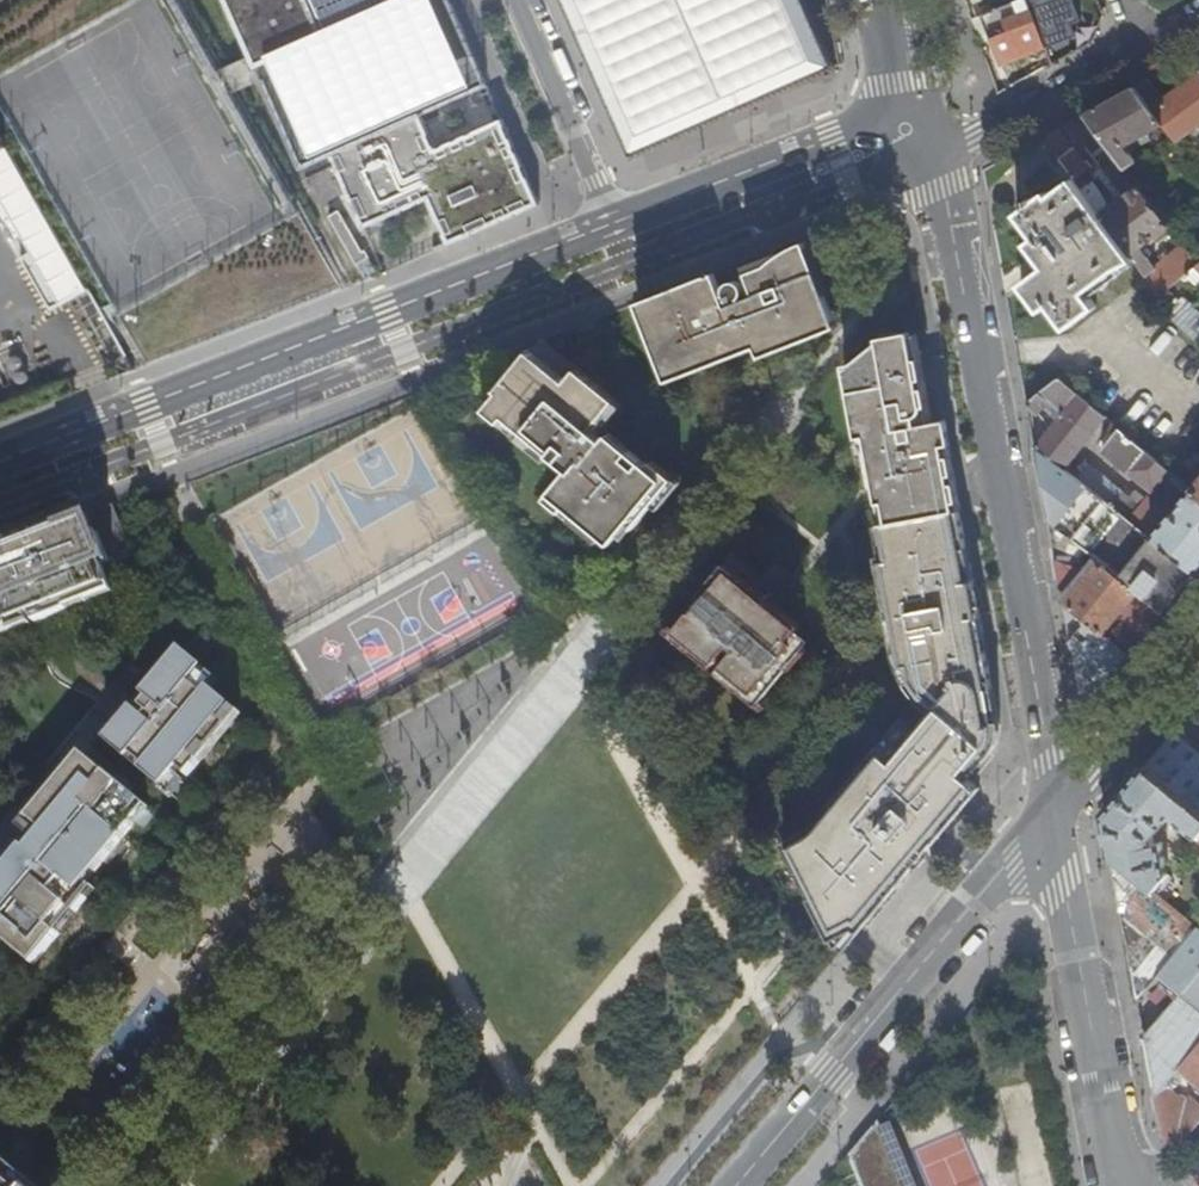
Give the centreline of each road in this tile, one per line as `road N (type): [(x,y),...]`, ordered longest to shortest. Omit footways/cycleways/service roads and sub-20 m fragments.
road 1 (trunk): [(741,1185),(532,708),(118,0)]
road 2 (trunk): [(0,5),(425,761),(613,1185)]
road 3 (tertiary): [(910,132),(944,188),(1056,809)]
road 4 (residential): [(0,461),(613,224)]
road 5 (residential): [(737,1185),(1056,809)]
road 6 (tertiary): [(1056,809),(1121,1185)]
road 7 (residential): [(613,224),(831,137),(910,132)]
road 8 (residential): [(1149,50),(973,137),(910,132)]
road 9 (residential): [(519,0),(613,224)]
road 10 (residential): [(1056,809),(1198,634)]
road 11 (tertiary): [(876,0),(910,132)]

